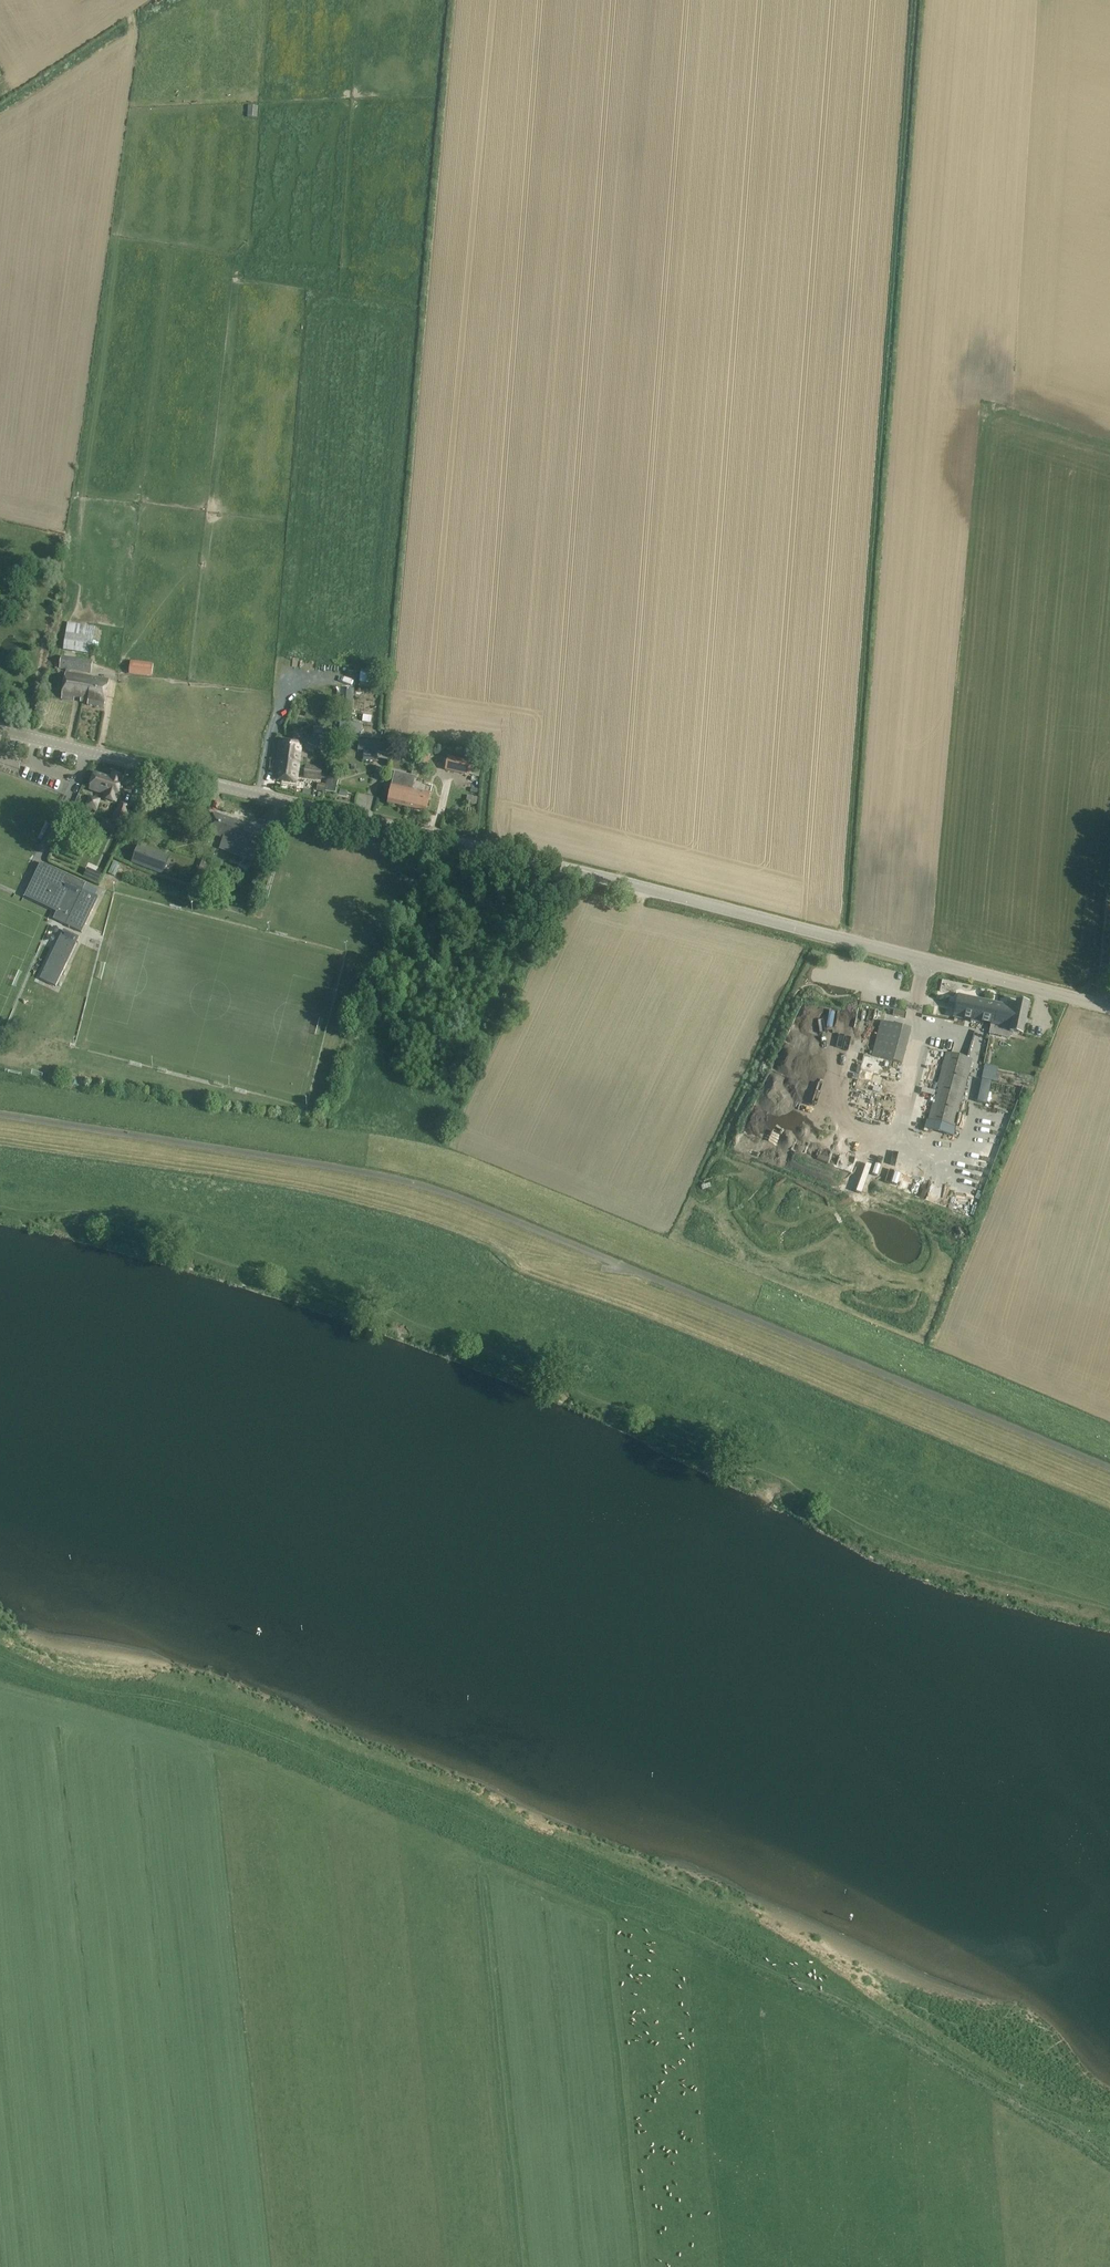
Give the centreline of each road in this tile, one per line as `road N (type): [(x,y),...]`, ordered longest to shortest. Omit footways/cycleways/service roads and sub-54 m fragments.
road 1 (tertiary): [(0,728),(1109,1005)]

